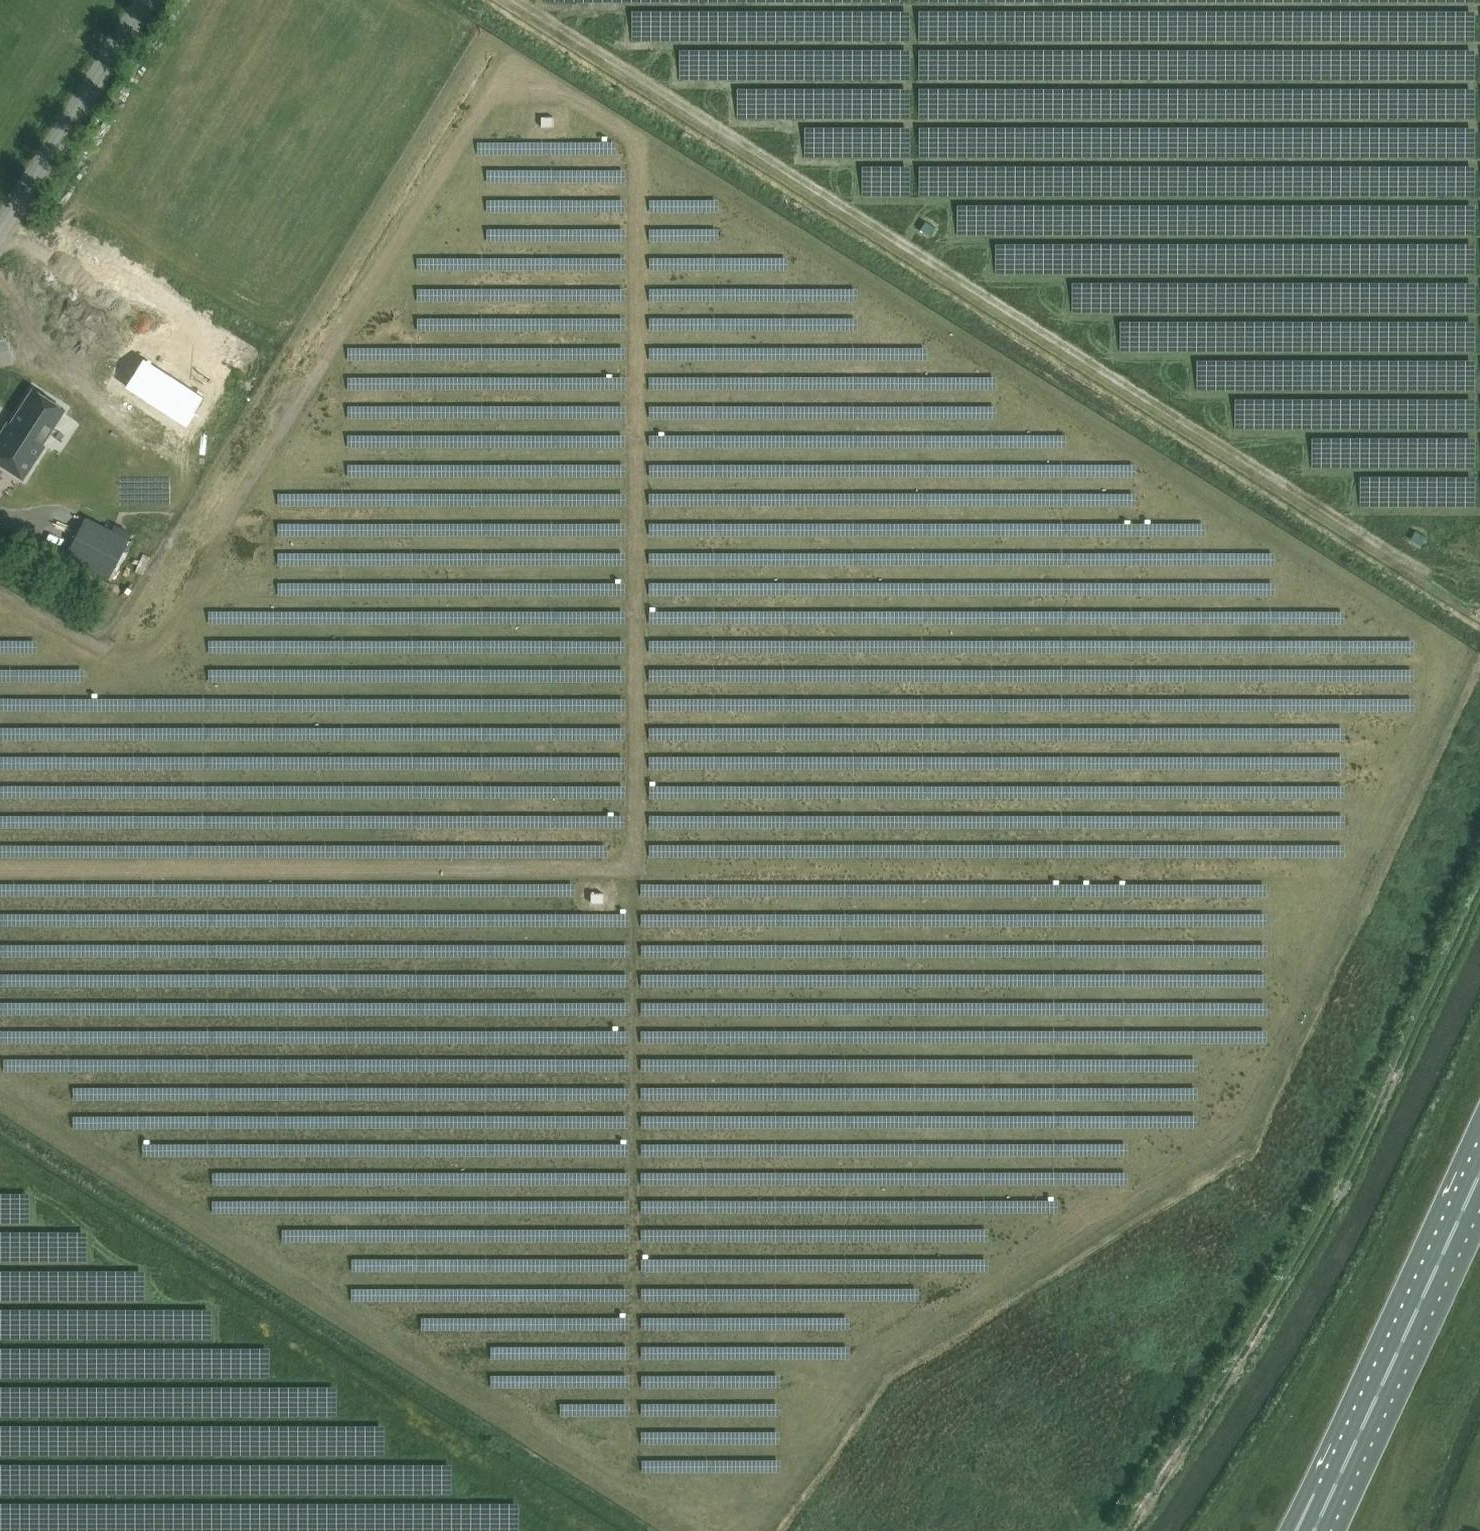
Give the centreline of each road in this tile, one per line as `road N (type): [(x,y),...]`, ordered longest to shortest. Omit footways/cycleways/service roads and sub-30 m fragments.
road 1 (trunk): [(1330,1497),(1479,1174)]
road 2 (unclassified): [(0,228),(144,0)]

